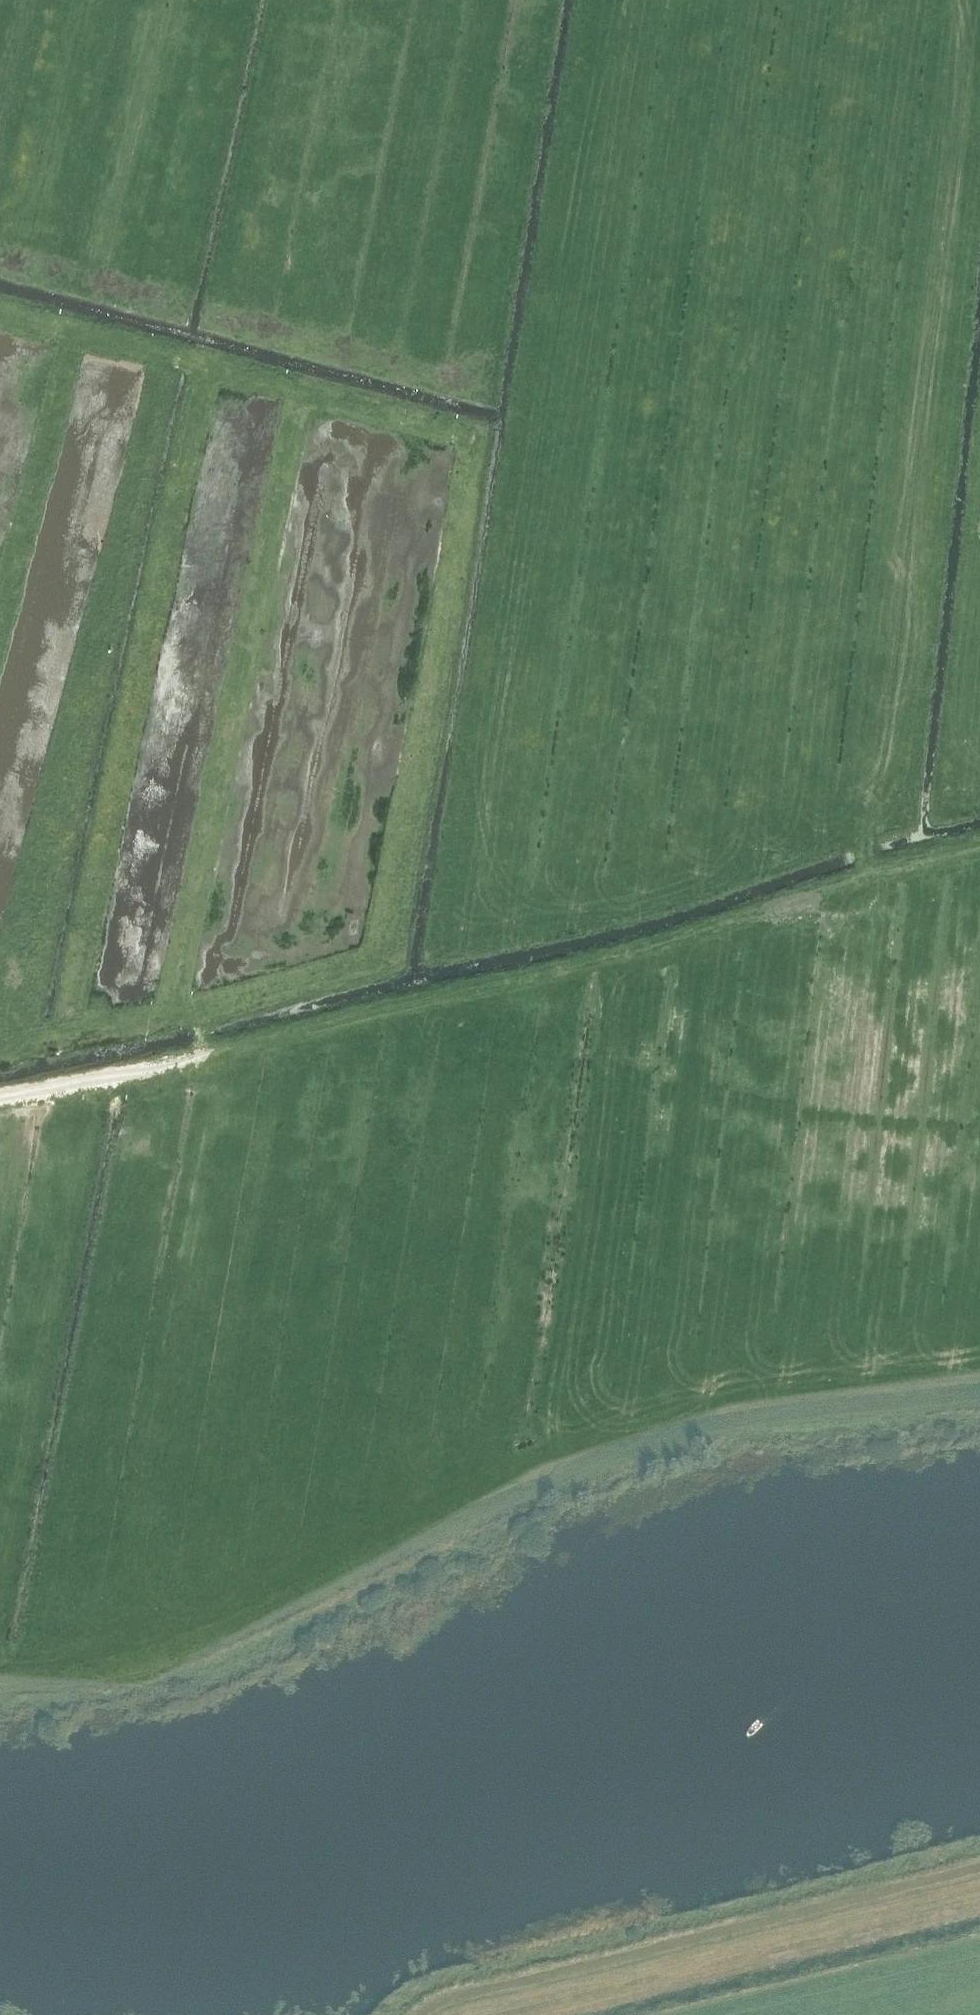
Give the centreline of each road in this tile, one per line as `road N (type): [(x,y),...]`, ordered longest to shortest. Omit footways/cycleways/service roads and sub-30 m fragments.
road 1 (track): [(431,2014),(979,1876)]

